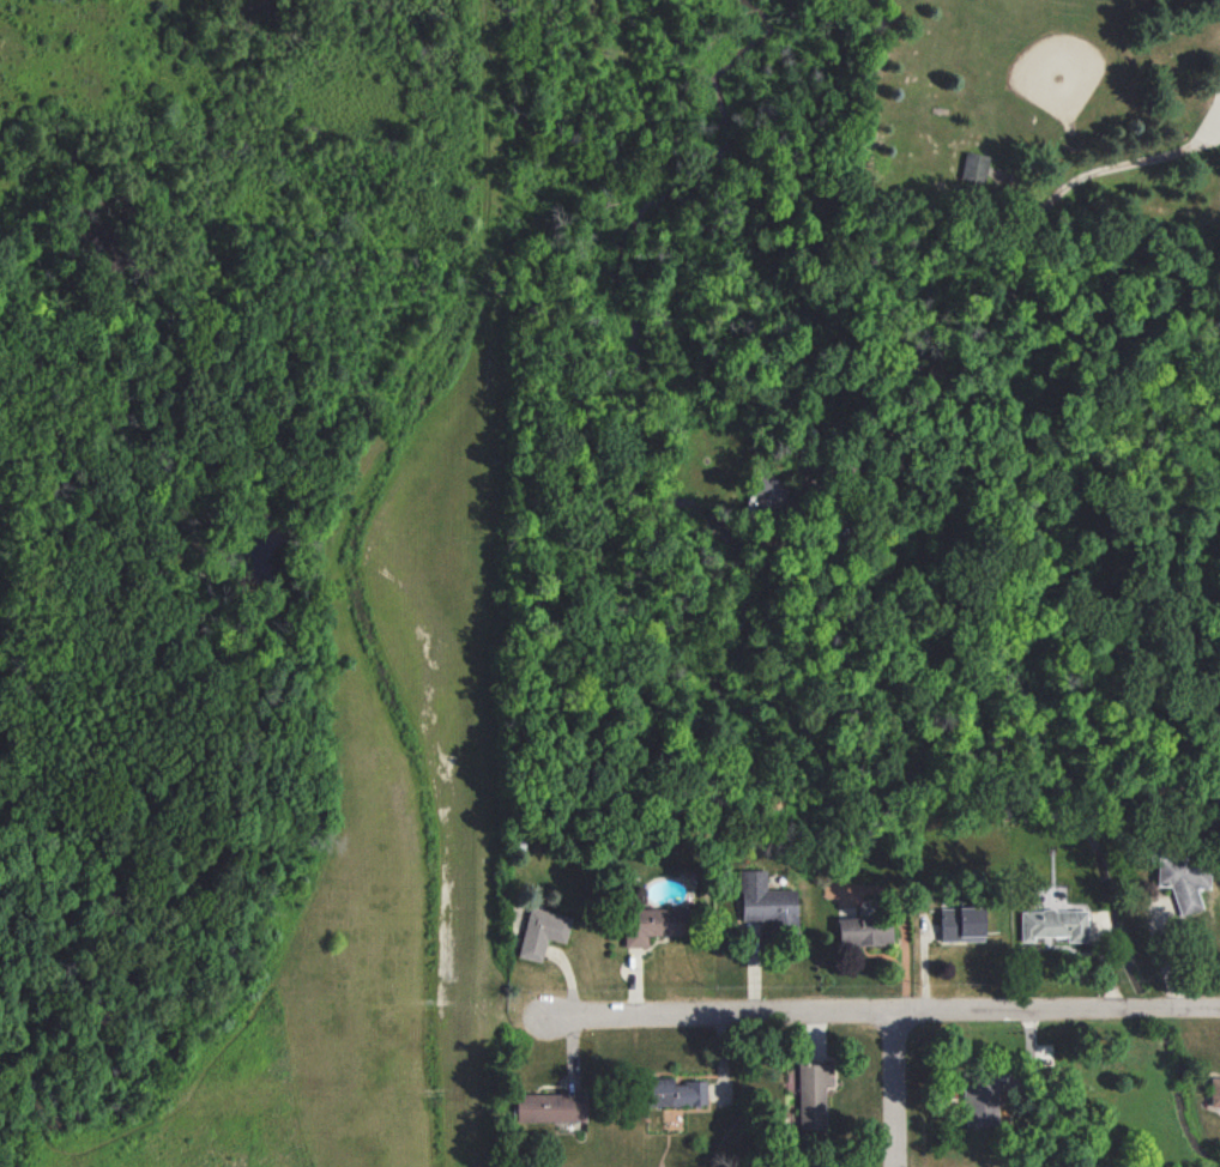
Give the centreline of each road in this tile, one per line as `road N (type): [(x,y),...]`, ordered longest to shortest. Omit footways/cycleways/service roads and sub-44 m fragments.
road 1 (residential): [(530,1023),(893,1012),(1219,1014)]
road 2 (residential): [(896,1166),(893,1012)]

